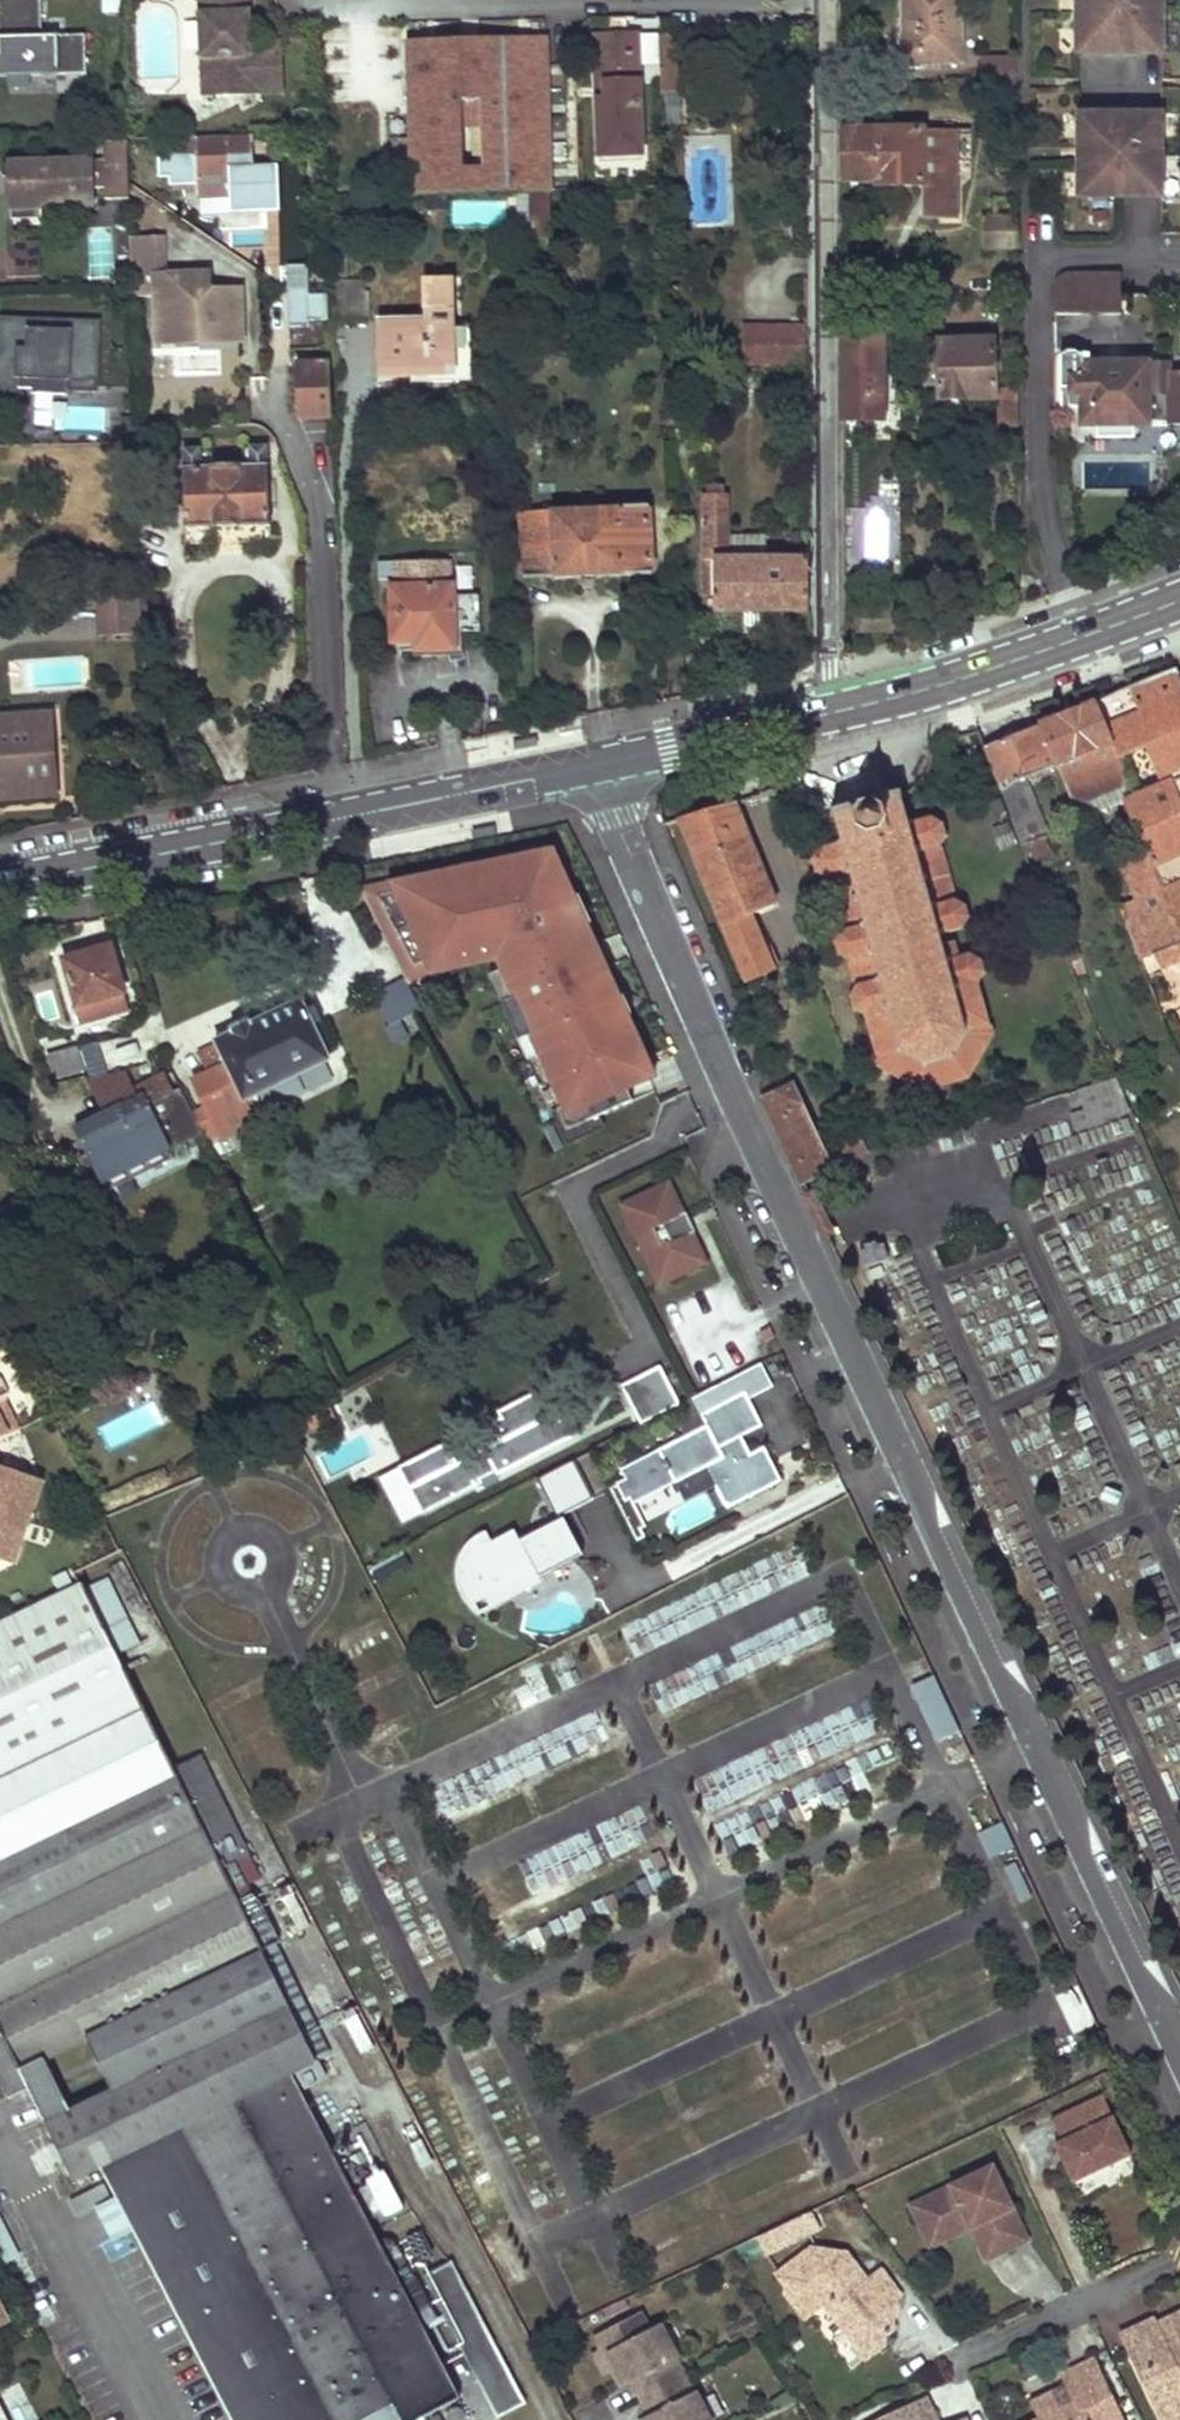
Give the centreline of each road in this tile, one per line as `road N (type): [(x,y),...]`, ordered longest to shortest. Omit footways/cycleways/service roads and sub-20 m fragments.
road 1 (residential): [(1179,2047),(806,1250),(600,764)]
road 2 (residential): [(832,712),(822,0)]
road 3 (primary): [(0,886),(600,764)]
road 4 (primary): [(832,712),(970,677),(1179,600)]
road 5 (primary): [(600,764),(832,712)]

